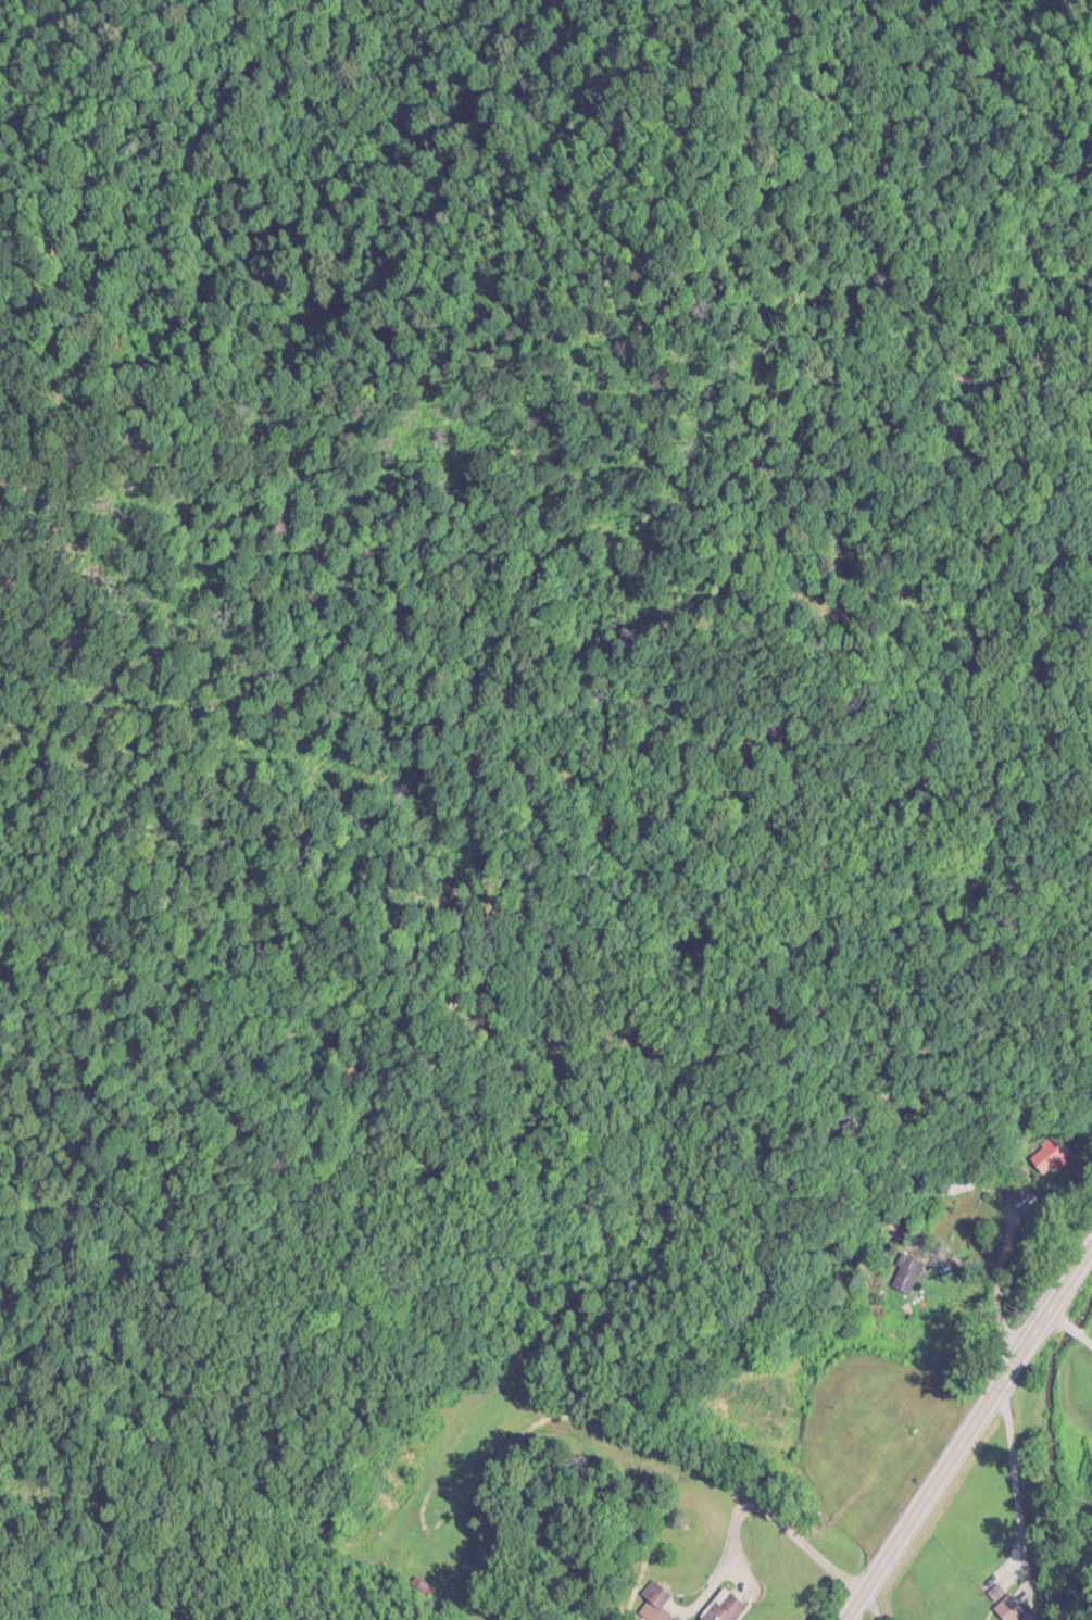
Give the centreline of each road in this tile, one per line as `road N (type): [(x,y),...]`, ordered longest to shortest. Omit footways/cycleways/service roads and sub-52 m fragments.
road 1 (secondary): [(1091,1253),(849,1619)]

